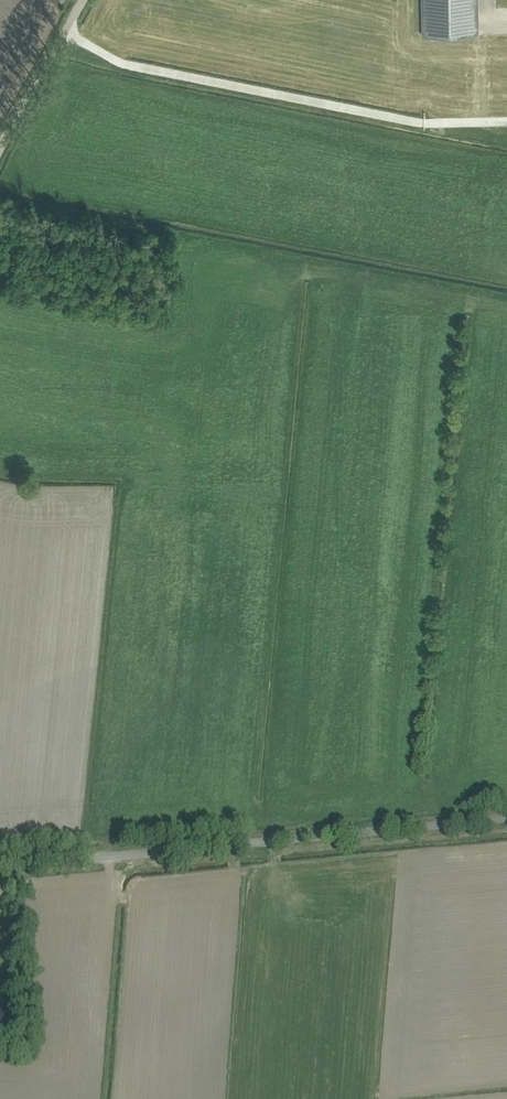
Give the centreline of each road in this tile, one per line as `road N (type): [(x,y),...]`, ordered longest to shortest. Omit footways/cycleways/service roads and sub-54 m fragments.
road 1 (unclassified): [(506,818),(0,861)]
road 2 (unclassified): [(0,140),(78,0)]

